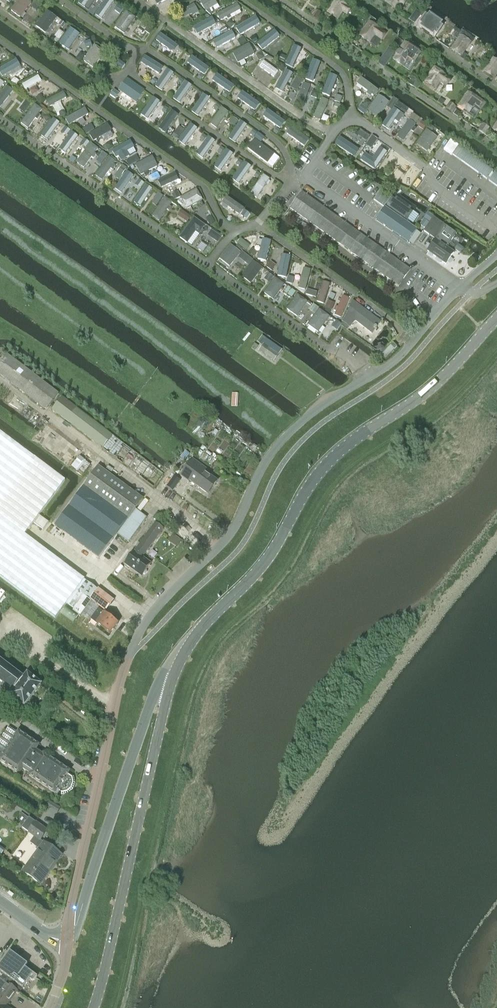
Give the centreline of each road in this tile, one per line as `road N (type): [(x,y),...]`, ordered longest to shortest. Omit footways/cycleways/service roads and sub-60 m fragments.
road 1 (unclassified): [(67,943),(119,686),(141,628),(231,531),(279,443),(395,359),(462,288)]
road 2 (tertiary): [(170,684),(196,632),(257,572),(328,460),(440,379),(496,318)]
road 3 (tertiary): [(92,1007),(170,684)]
road 4 (tertiary): [(67,943),(154,695),(170,684)]

